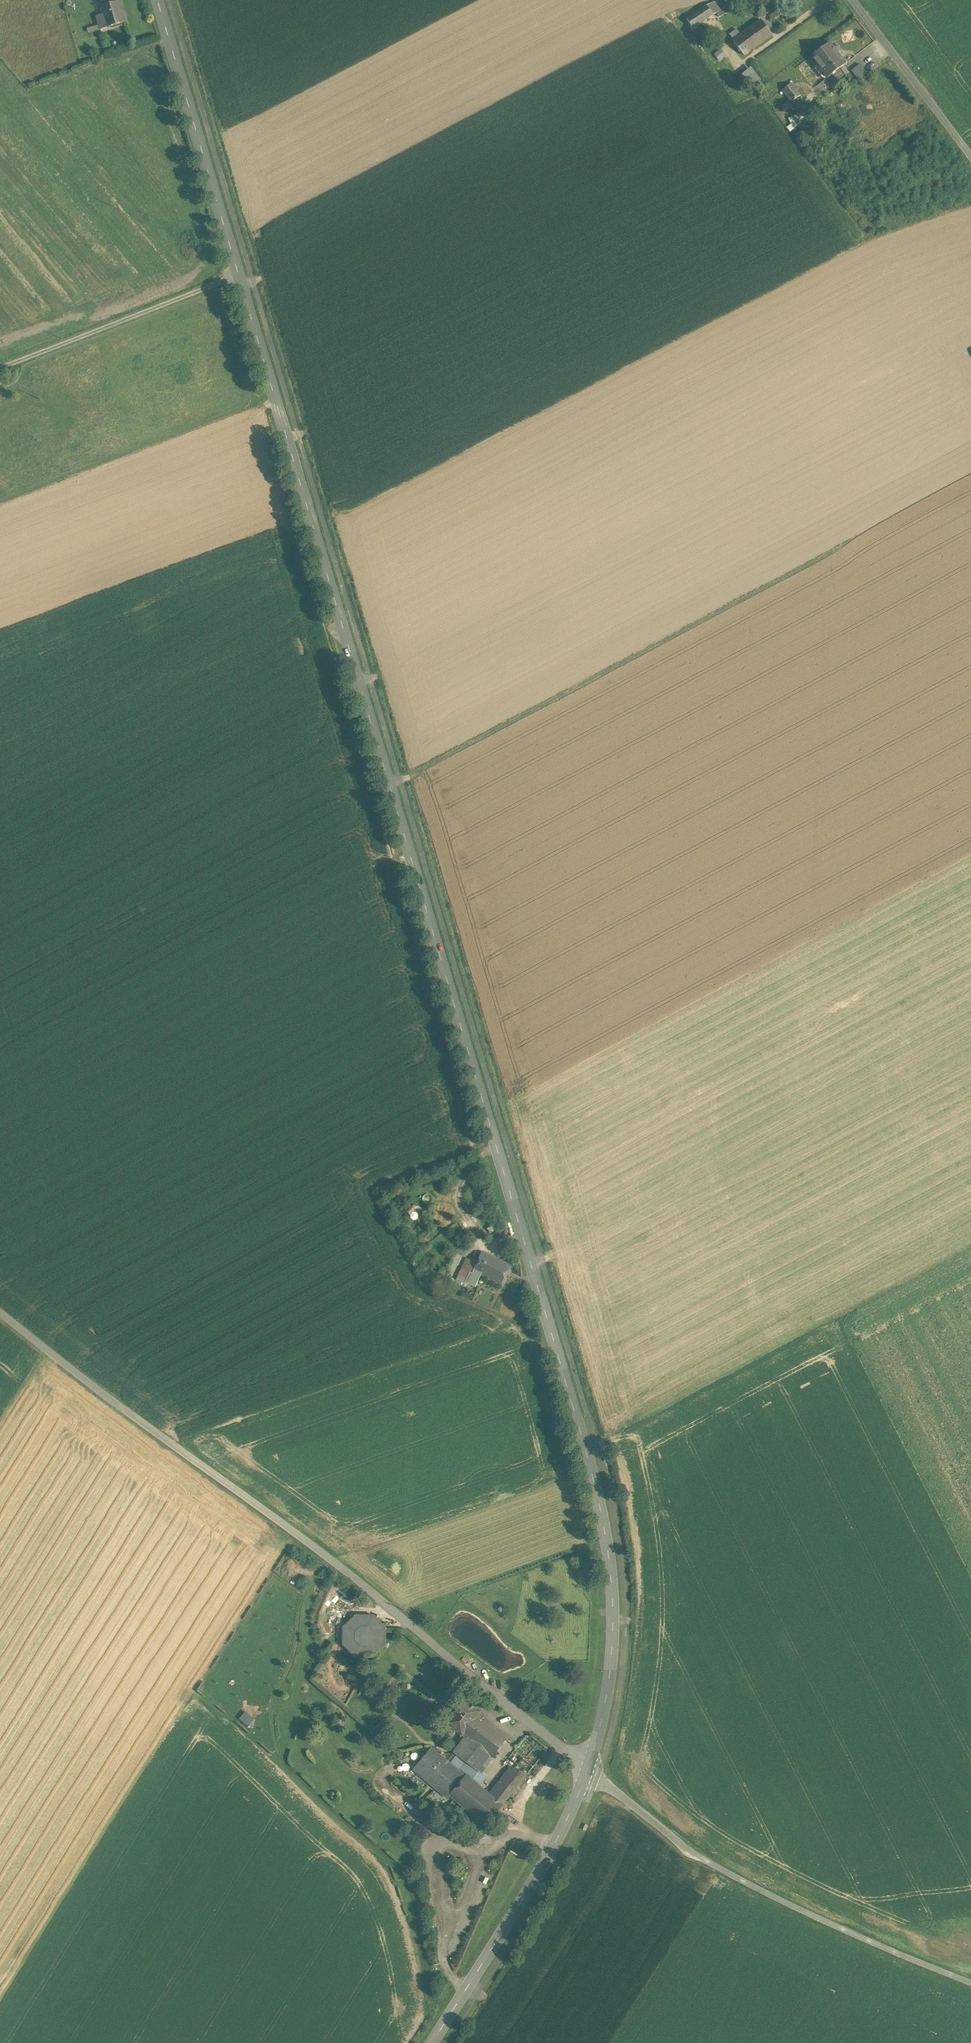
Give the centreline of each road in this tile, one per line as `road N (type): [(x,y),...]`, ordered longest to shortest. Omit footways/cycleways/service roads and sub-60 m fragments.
road 1 (secondary): [(158,0),(596,1483),(613,1630),(589,1768)]
road 2 (unclassified): [(589,1768),(311,1542),(0,1313)]
road 3 (unclassified): [(970,1982),(704,1860),(589,1768)]
road 4 (secondary): [(589,1768),(554,1846),(431,2042)]
road 5 (unclassified): [(970,156),(853,0)]

